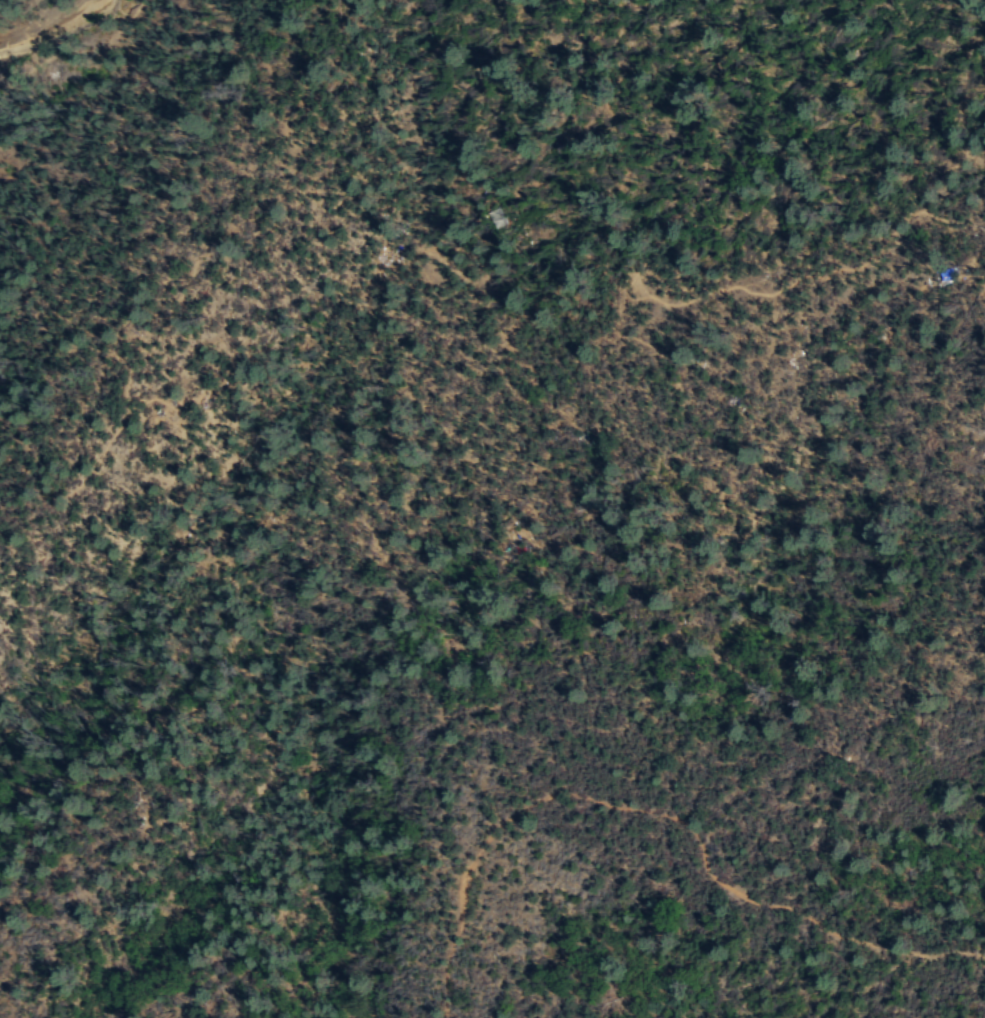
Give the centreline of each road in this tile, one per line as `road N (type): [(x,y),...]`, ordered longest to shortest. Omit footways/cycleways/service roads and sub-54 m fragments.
road 1 (track): [(446,1017),(446,968),(479,854),(500,825),(558,791),(673,817),(698,839),(718,880),(762,905),(797,910),(830,932),(903,954),(984,954)]
road 2 (track): [(148,0),(107,48),(63,51),(10,88),(0,106)]

